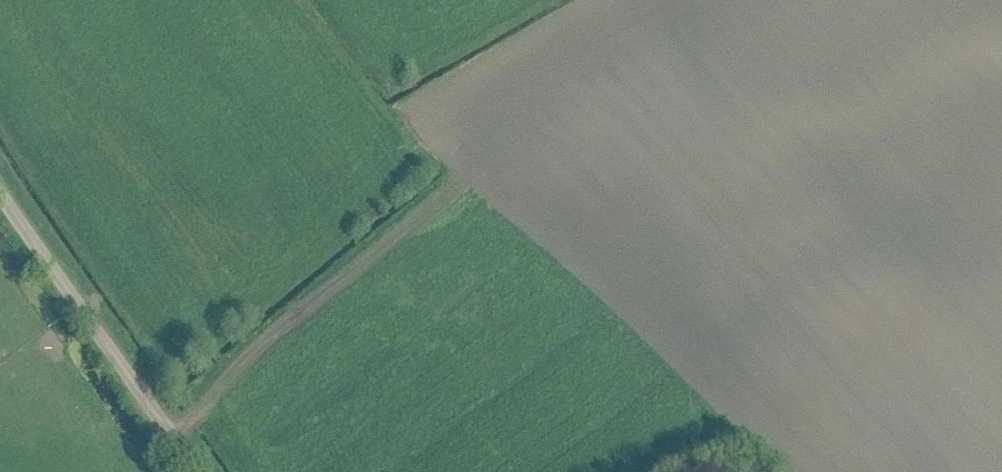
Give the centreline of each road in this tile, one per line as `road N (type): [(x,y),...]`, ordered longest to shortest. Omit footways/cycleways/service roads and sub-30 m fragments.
road 1 (unclassified): [(193,471),(0,199)]

